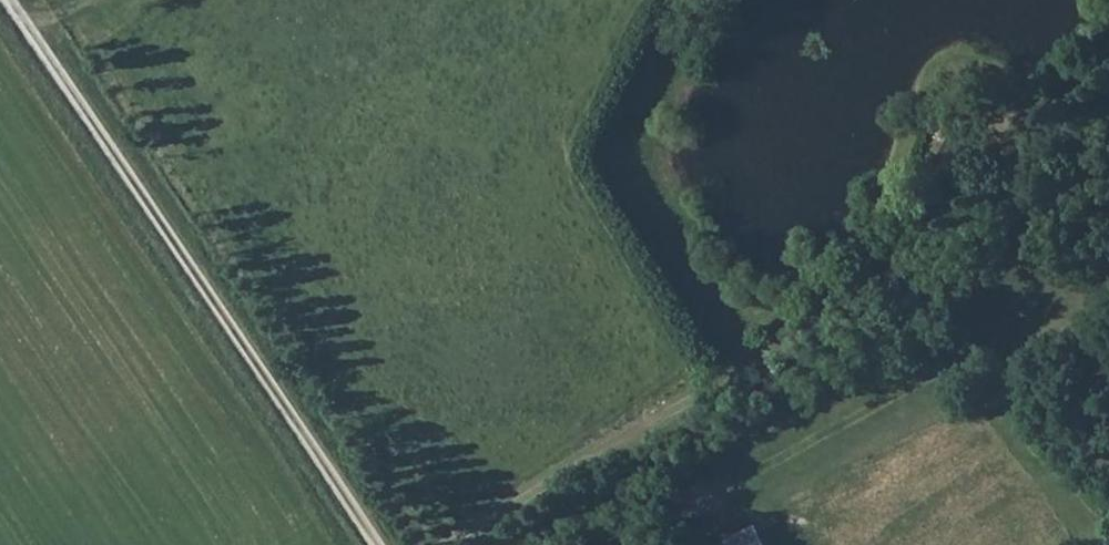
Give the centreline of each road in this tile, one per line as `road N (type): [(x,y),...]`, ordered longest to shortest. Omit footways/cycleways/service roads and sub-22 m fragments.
road 1 (track): [(3,0),(373,544)]
road 2 (track): [(450,544),(724,386)]
road 3 (track): [(589,544),(704,494)]

